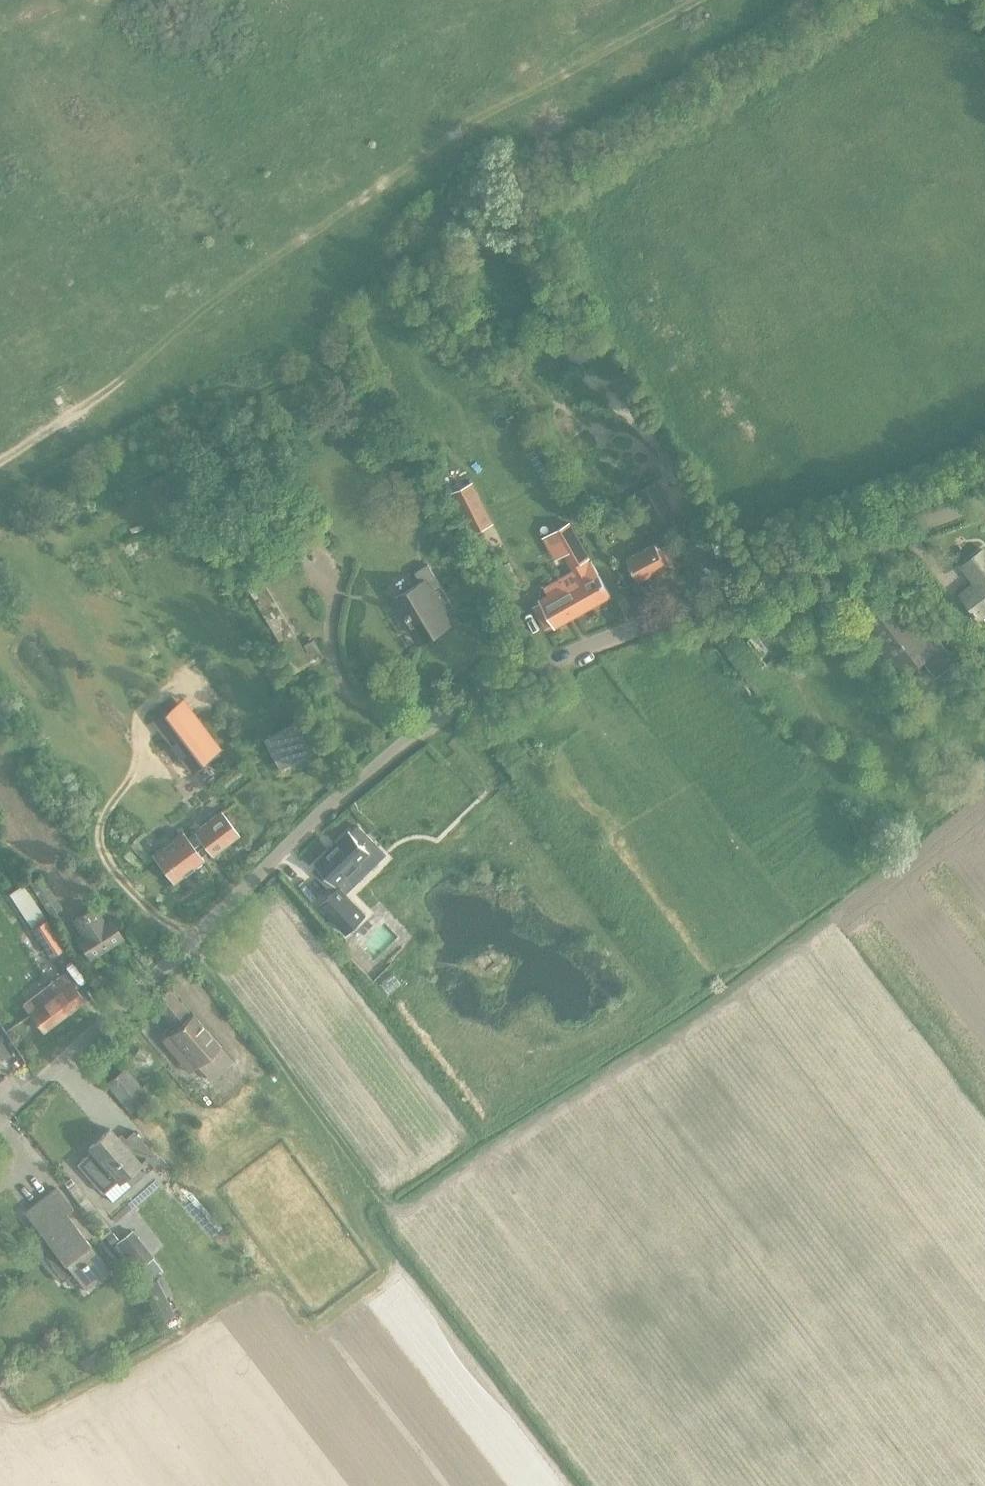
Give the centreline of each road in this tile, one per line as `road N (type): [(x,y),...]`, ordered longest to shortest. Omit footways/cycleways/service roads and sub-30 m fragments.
road 1 (unclassified): [(0,1117),(432,716),(492,681),(984,498)]
road 2 (track): [(696,0),(477,114),(246,275),(77,411)]

